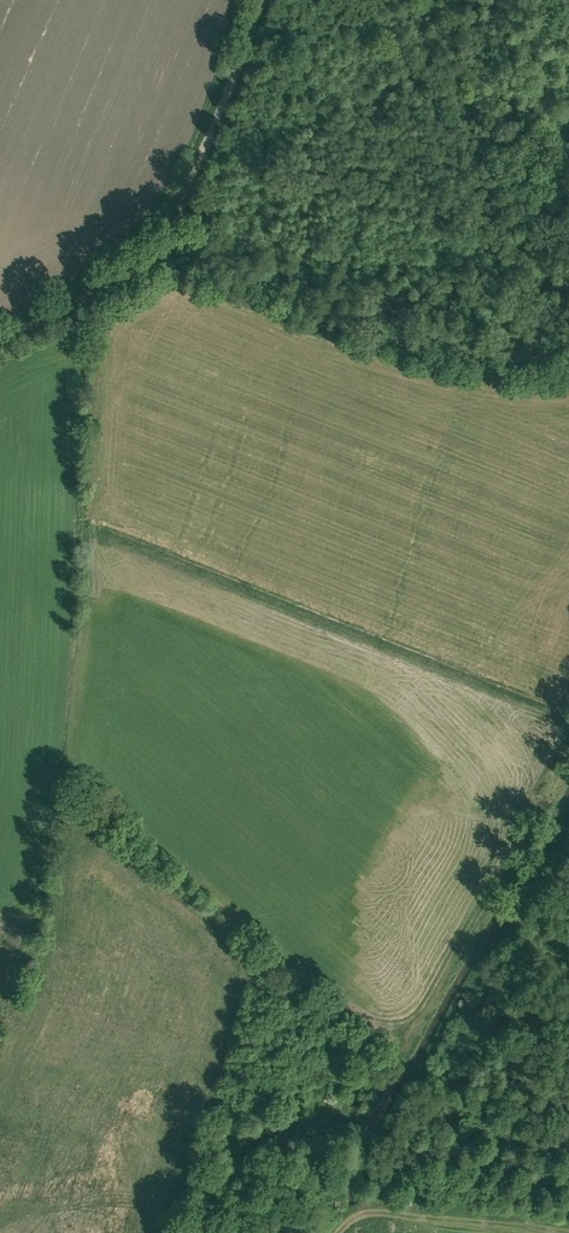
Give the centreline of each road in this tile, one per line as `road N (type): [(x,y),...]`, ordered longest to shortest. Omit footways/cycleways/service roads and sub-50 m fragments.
road 1 (track): [(0,341),(111,281),(170,225),(262,0)]

